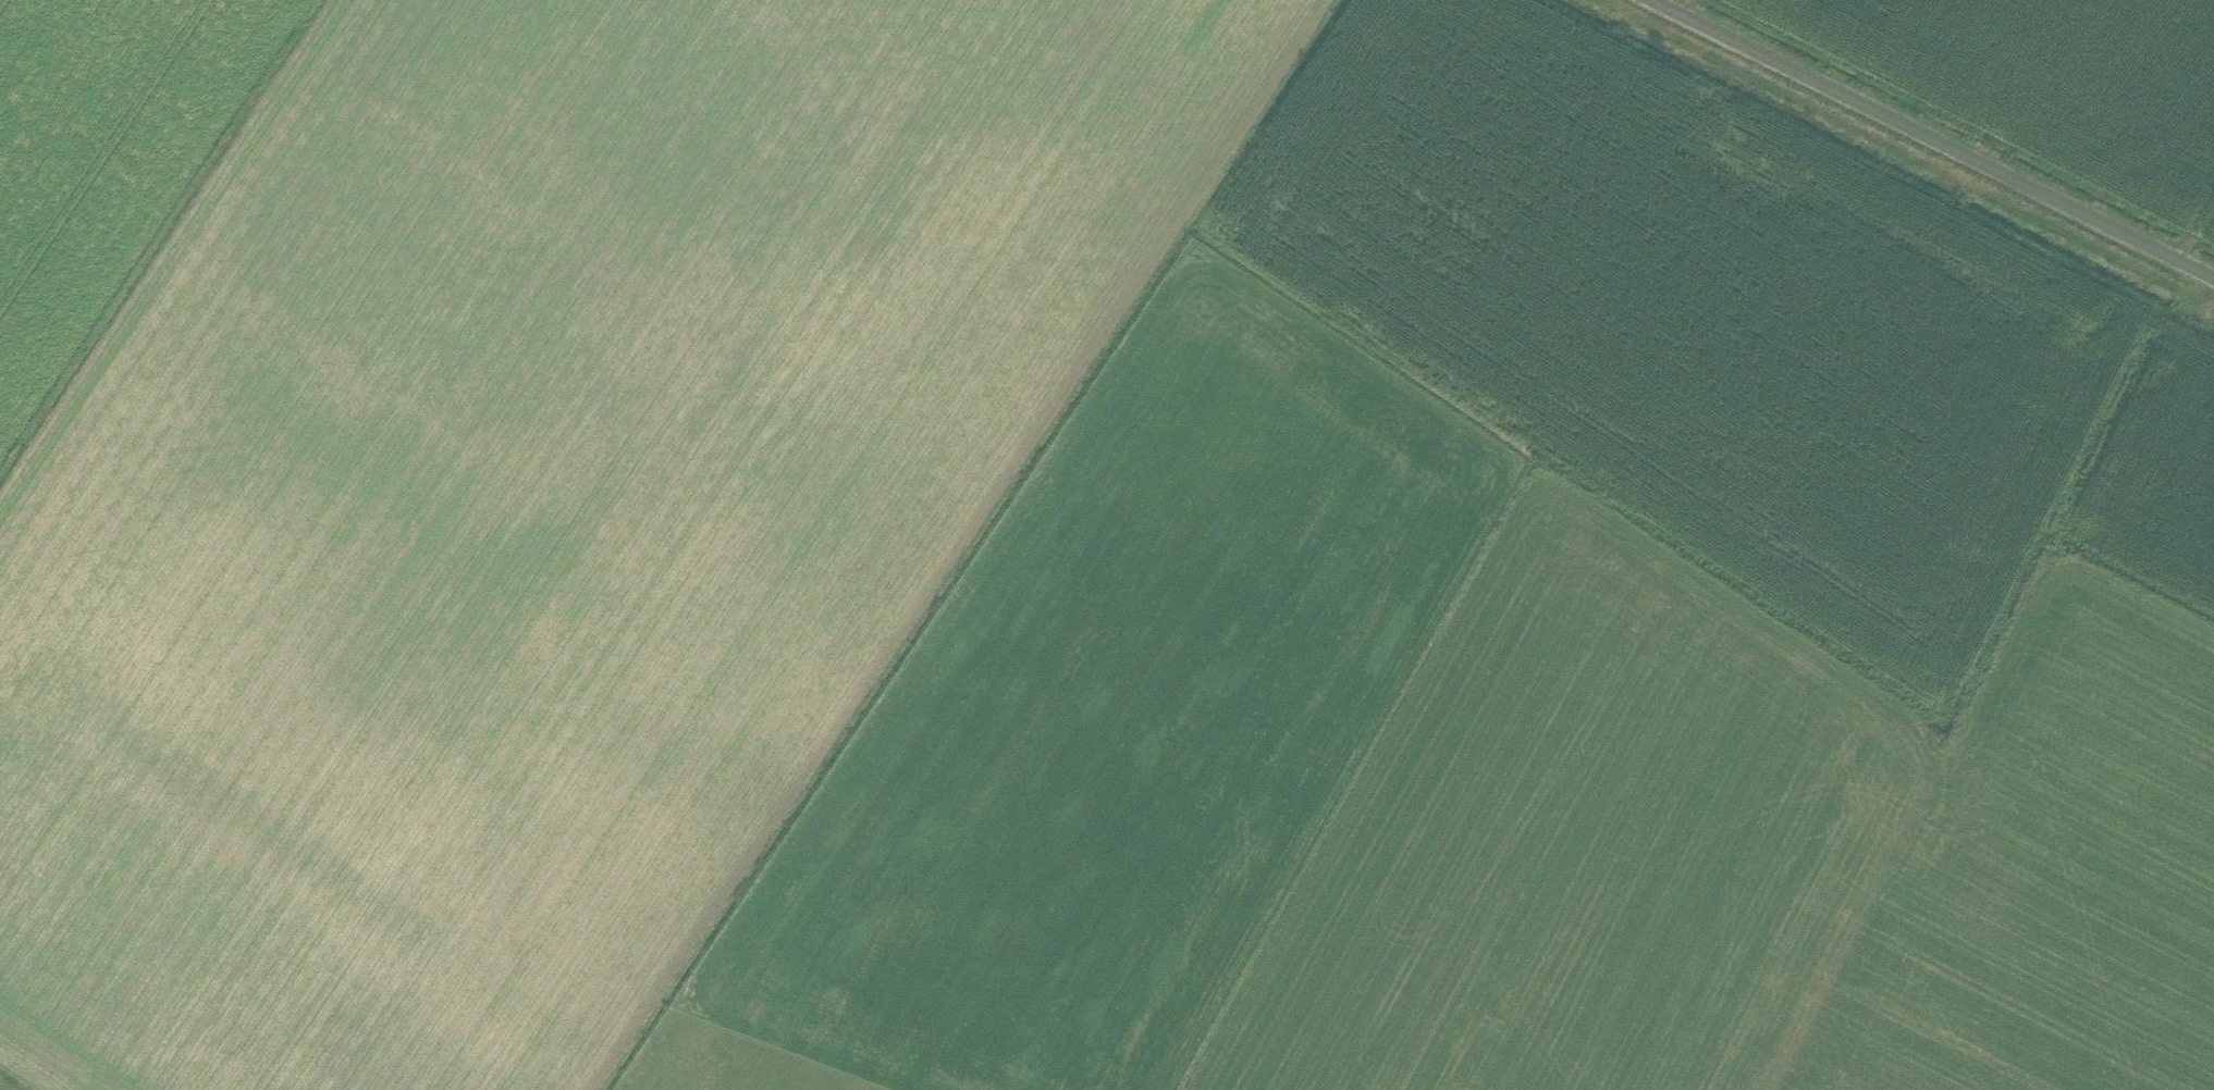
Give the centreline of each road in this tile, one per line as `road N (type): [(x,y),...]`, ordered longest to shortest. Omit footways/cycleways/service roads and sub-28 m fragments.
road 1 (unclassified): [(2213,305),(1598,0)]

